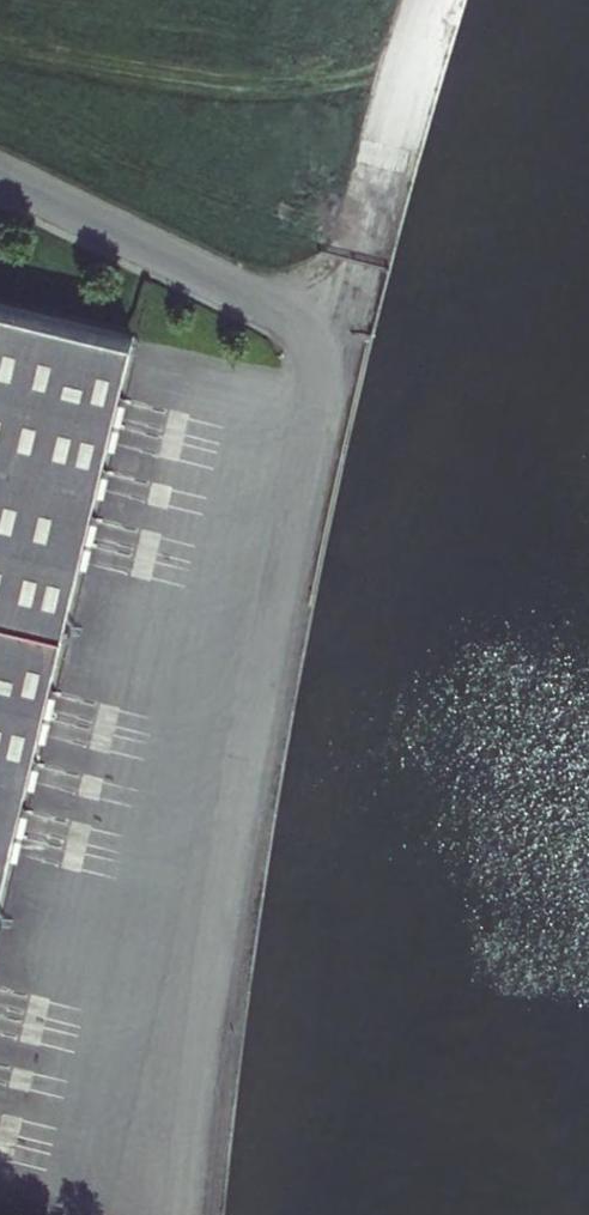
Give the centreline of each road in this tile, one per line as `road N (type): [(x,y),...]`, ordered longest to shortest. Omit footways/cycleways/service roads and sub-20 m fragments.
road 1 (unclassified): [(185,1214),(215,939),(253,716),(335,337)]
road 2 (unclassified): [(0,175),(335,337)]
road 3 (unclassified): [(335,337),(422,0)]

